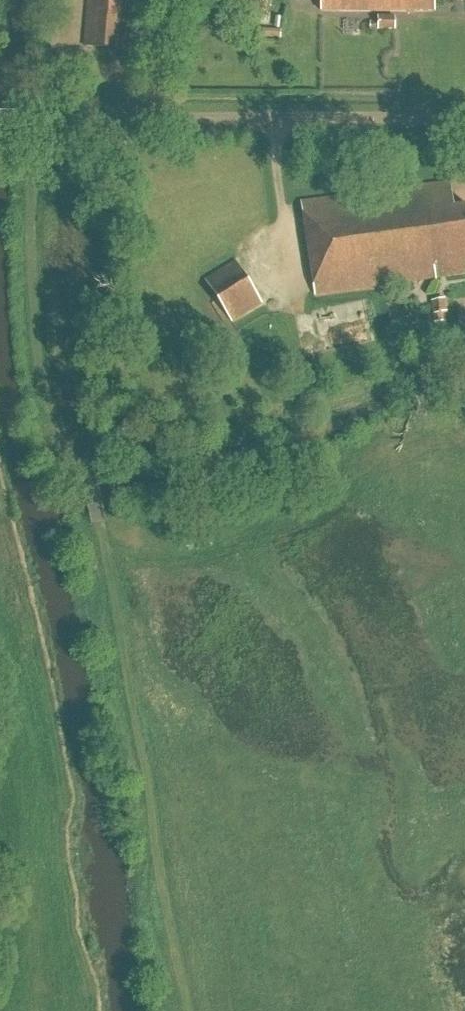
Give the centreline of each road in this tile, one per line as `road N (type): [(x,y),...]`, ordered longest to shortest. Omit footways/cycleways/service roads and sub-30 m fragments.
road 1 (unclassified): [(0,117),(464,115)]

